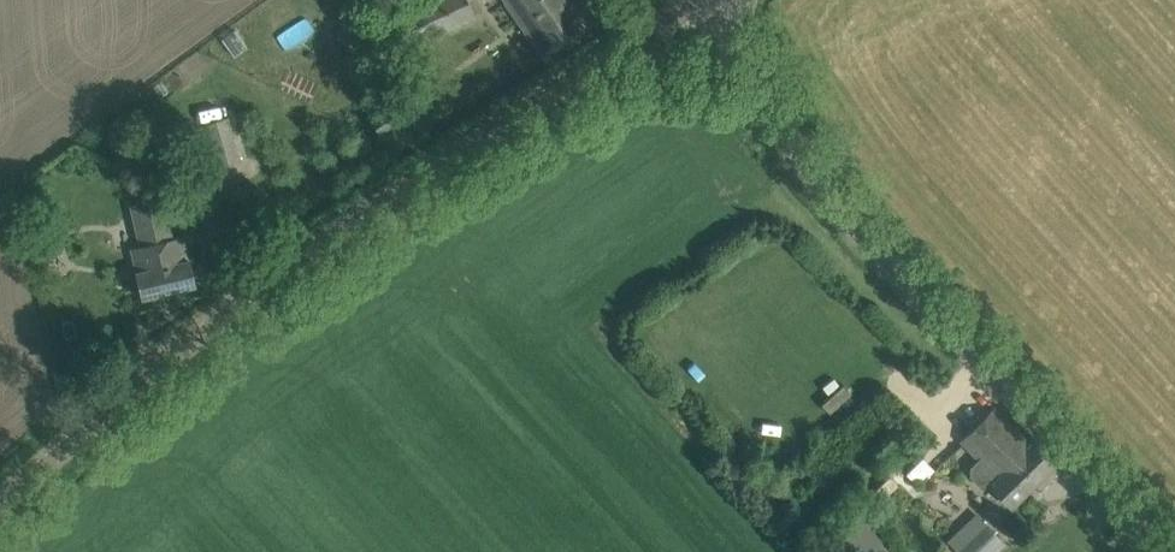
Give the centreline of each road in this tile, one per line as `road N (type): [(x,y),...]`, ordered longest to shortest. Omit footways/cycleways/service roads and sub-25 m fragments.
road 1 (unclassified): [(0,502),(242,299),(370,206),(698,0)]
road 2 (unclassified): [(1165,551),(789,128),(713,0)]

